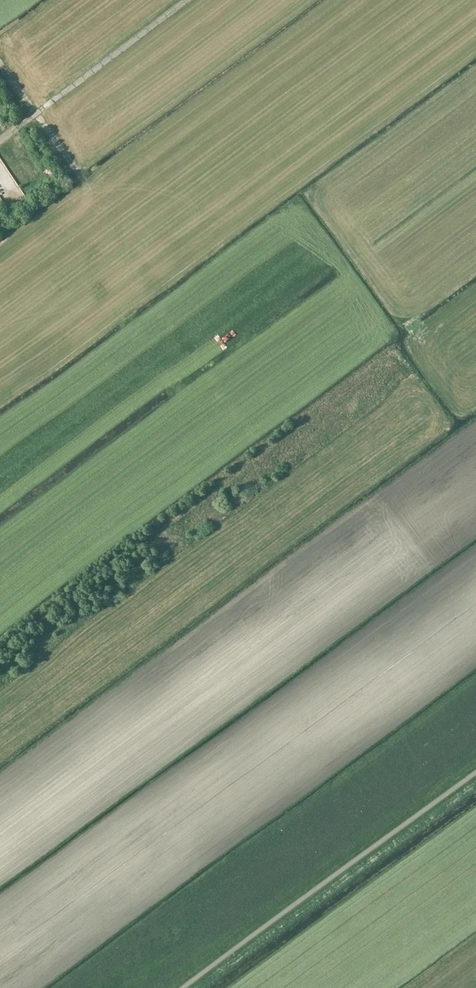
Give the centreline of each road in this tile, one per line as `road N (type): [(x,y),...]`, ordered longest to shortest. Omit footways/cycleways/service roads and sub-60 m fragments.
road 1 (track): [(0,139),(188,0)]

